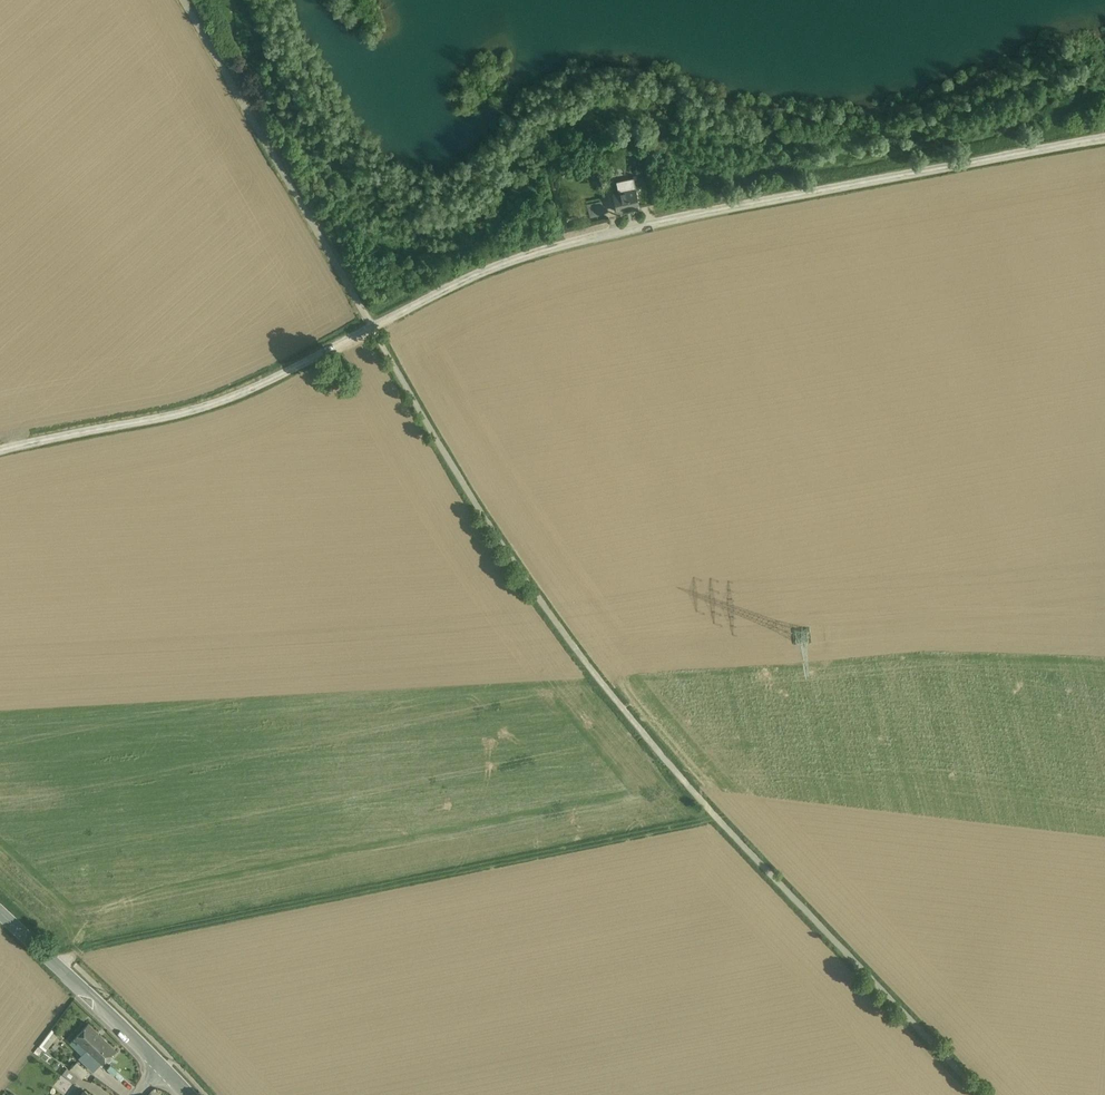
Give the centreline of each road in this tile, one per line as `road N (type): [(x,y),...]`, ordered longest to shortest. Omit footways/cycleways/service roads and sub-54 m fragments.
road 1 (unclassified): [(0,450),(242,393),(470,278),(566,243),(1104,138)]
road 2 (tertiary): [(160,1065),(0,912)]

